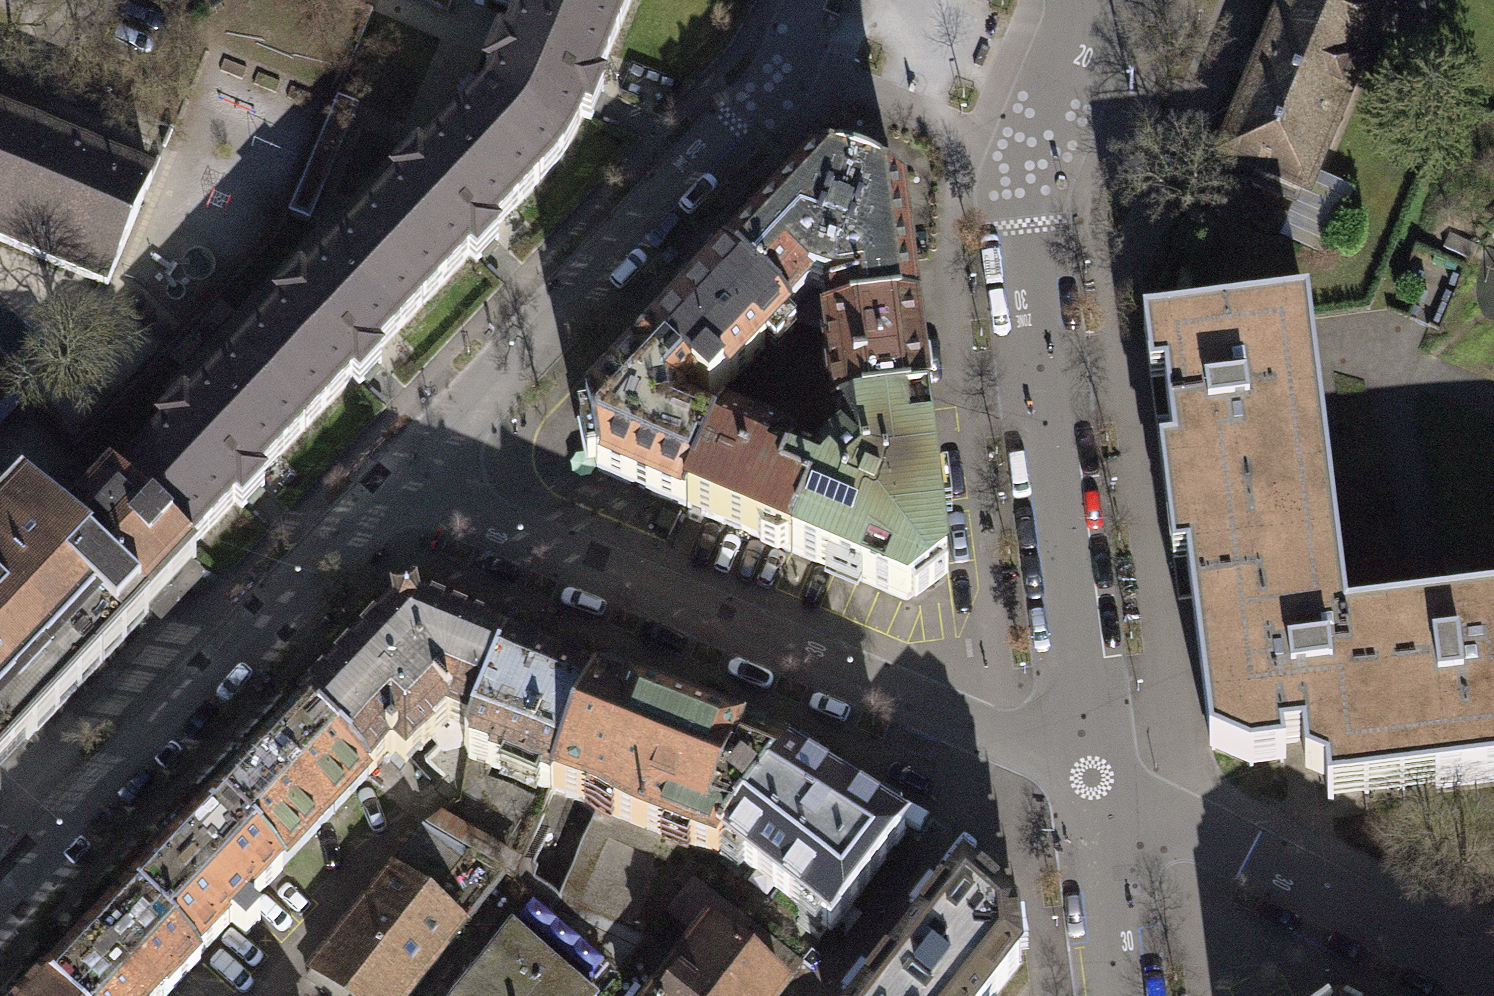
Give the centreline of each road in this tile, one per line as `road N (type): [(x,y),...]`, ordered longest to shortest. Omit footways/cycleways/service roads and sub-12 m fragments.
road 1 (residential): [(405,473),(452,504),(1093,778)]
road 2 (residential): [(405,473),(0,904)]
road 3 (residential): [(1093,778),(1020,218)]
road 4 (residential): [(741,116),(405,473)]
road 5 (residential): [(1093,778),(1493,982)]
road 6 (residential): [(1020,218),(1017,196),(1099,0)]
road 7 (residential): [(1121,995),(1093,778)]
road 8 (residential): [(812,0),(777,79),(741,116)]

